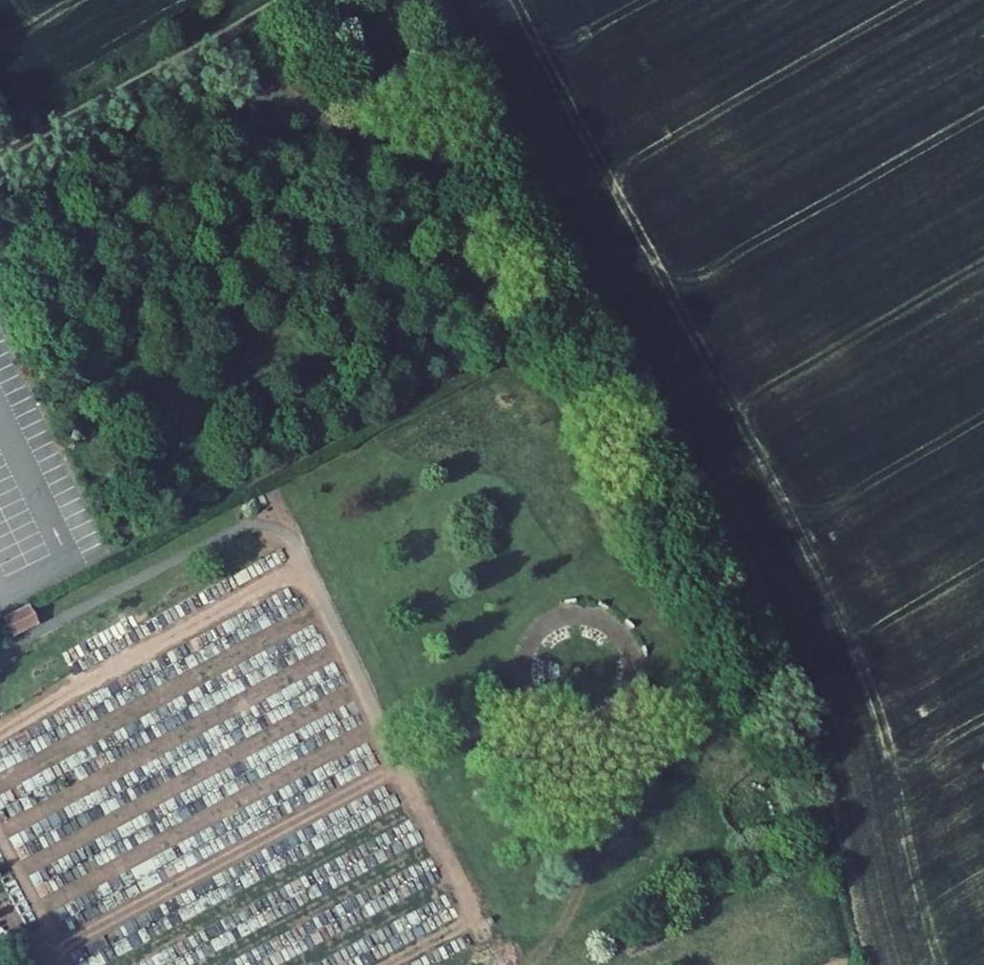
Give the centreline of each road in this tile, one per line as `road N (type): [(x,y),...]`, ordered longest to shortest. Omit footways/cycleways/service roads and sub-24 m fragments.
road 1 (track): [(256,0),(0,146)]

